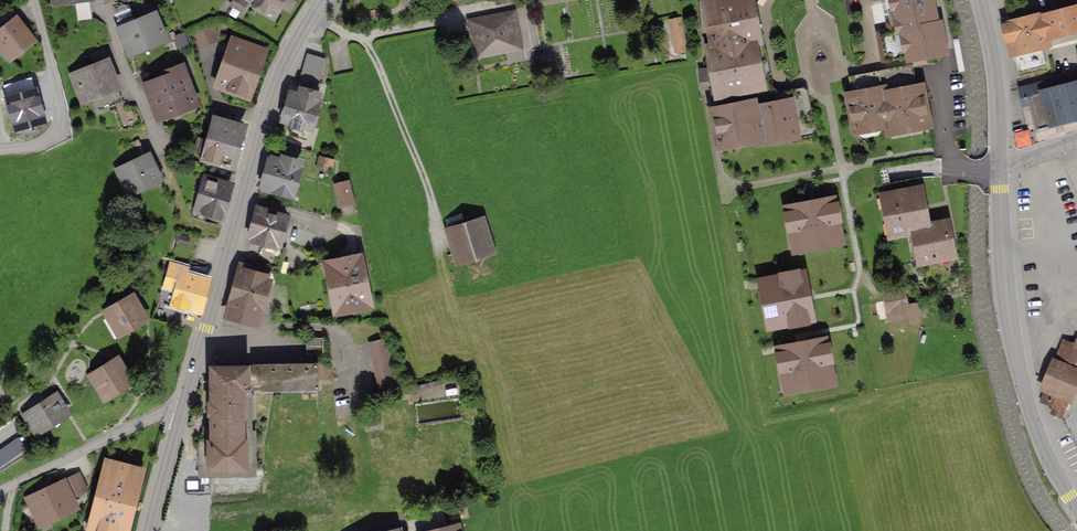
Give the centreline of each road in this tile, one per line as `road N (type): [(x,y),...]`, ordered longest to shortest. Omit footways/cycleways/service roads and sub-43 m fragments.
road 1 (tertiary): [(181,412),(280,75),(322,0)]
road 2 (tertiary): [(1001,165),(1004,279),(1025,395),(1053,471),(1076,506)]
road 3 (residential): [(181,412),(157,415),(0,489)]
road 4 (residential): [(34,0),(60,117),(39,144),(0,150)]
road 5 (tertiary): [(980,0),(996,69),(1001,165)]
road 6 (residential): [(106,0),(117,47),(163,151)]
road 7 (tertiary): [(149,530),(181,412)]

